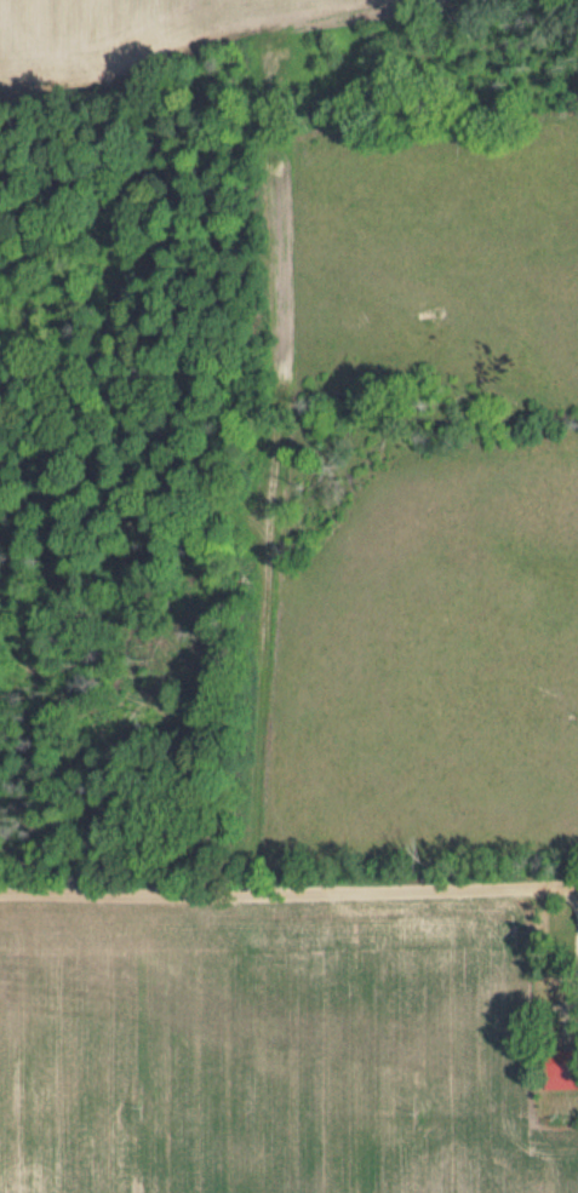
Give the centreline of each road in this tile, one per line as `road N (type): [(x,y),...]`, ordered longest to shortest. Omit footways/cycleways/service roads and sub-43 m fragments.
road 1 (residential): [(0,888),(577,884)]

